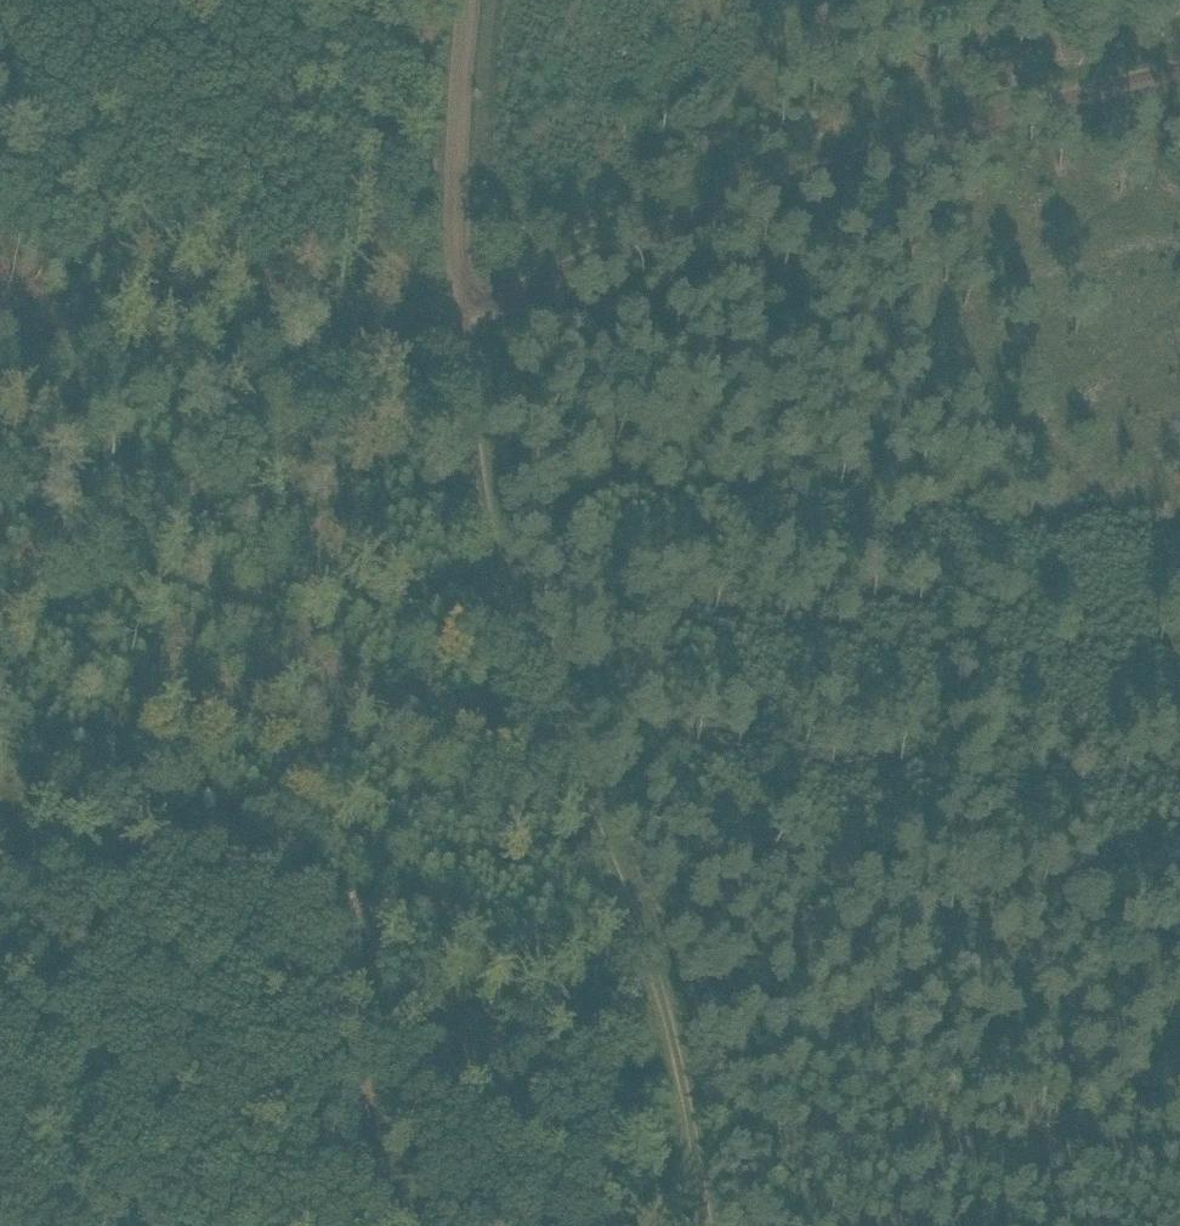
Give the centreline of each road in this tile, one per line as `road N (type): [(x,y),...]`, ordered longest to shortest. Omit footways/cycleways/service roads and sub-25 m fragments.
road 1 (track): [(470,0),(460,232),(467,317),(348,376),(0,597)]
road 2 (track): [(1179,79),(838,173),(467,317)]
road 3 (track): [(0,48),(76,77),(112,100),(163,109),(259,187),(467,317)]

